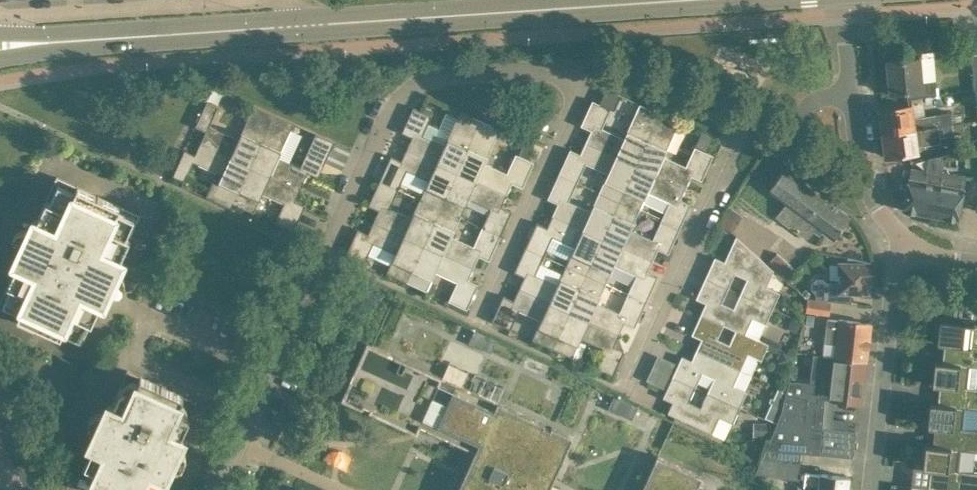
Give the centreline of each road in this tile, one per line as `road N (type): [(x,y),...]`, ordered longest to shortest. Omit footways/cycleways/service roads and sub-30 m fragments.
road 1 (residential): [(270,372),(378,129),(406,94),(432,78),(480,72),(588,76)]
road 2 (secondary): [(301,23),(661,0)]
road 3 (residential): [(623,389),(742,126)]
road 4 (residential): [(476,322),(588,76)]
road 5 (residential): [(871,489),(901,234)]
road 6 (residential): [(244,0),(7,15),(0,28)]
road 7 (secondary): [(55,42),(301,23)]
road 8 (residential): [(742,126),(662,92),(588,76)]
road 9 (residential): [(901,234),(862,173),(852,93)]
road 10 (residential): [(270,372),(133,309)]
road 11 (residential): [(218,489),(270,372)]
road 12 (residential): [(852,93),(822,97),(779,134),(742,126)]

